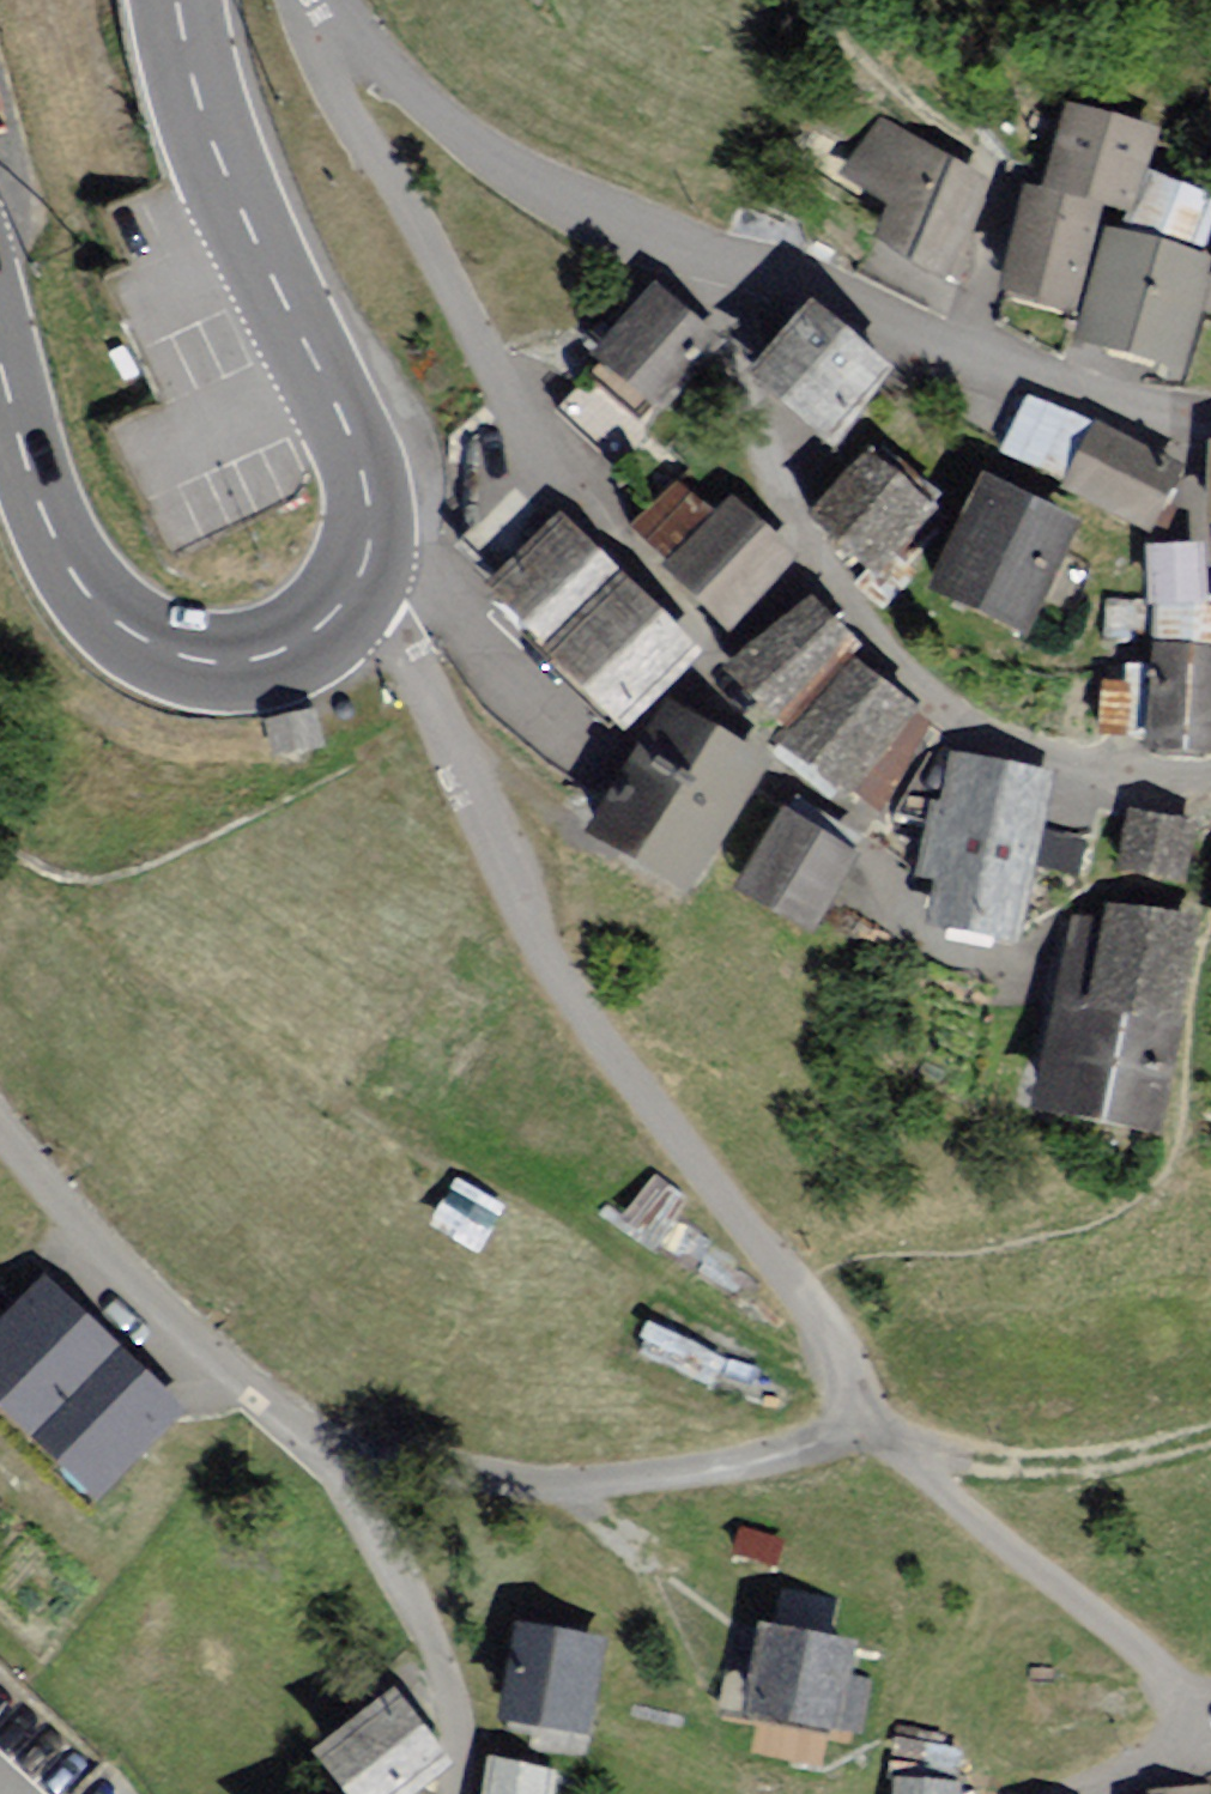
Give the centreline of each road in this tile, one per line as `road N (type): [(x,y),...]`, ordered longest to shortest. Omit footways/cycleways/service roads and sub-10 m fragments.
road 1 (residential): [(316,0),(394,85),(469,146),(651,245),(1162,430)]
road 2 (unclassified): [(357,580),(402,646),(429,729),(620,1105),(793,1301)]
road 3 (residential): [(683,665),(578,533),(516,437),(337,105),(313,0)]
road 4 (residential): [(1210,804),(1031,762),(789,580),(683,665)]
road 5 (secondary): [(357,580),(371,516),(362,473),(212,141),(177,0)]
road 6 (residential): [(1062,1793),(1154,1751),(1152,1684),(1126,1647),(840,1421)]
road 7 (secondary): [(0,361),(49,525),(94,603),(130,632),(193,658),(252,660),(314,631),(357,580)]
road 8 (residential): [(840,1421),(794,1454),(560,1494),(344,1469)]
road 9 (residential): [(344,1469),(254,1406),(109,1271),(0,1132)]
road 10 (residential): [(344,1469),(453,1735),(442,1793)]
road 11 (residential): [(683,665),(663,691),(822,841)]
road 12 (residential): [(1210,649),(1187,565),(1164,520),(1162,430)]
road 13 (residential): [(793,1301),(818,1347),(840,1421)]

